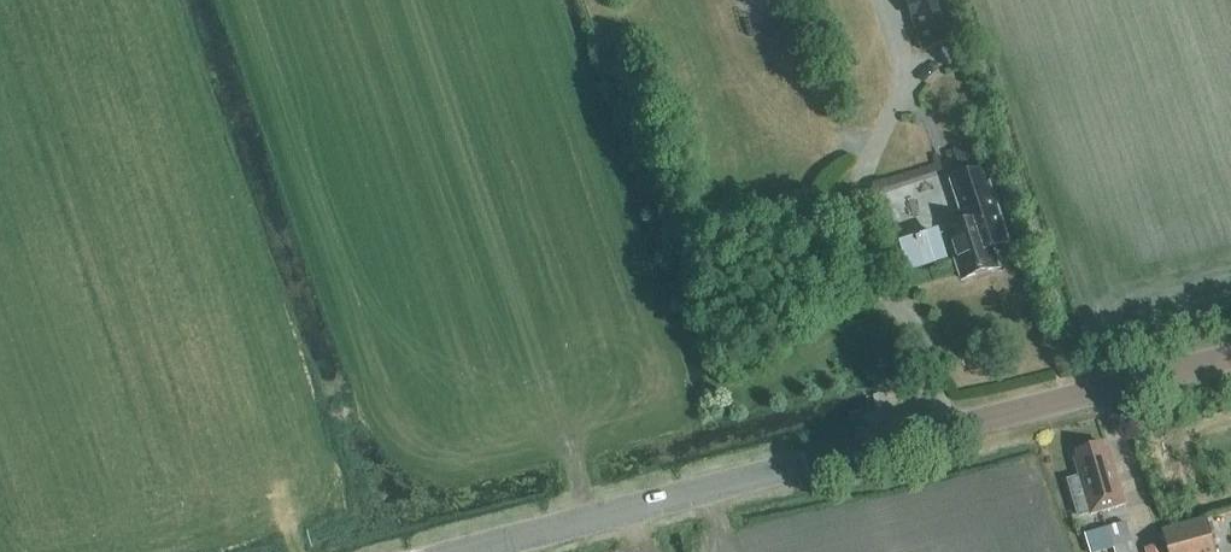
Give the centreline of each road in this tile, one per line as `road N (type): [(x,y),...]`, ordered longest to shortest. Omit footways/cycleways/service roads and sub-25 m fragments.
road 1 (tertiary): [(471,551),(1230,357)]

